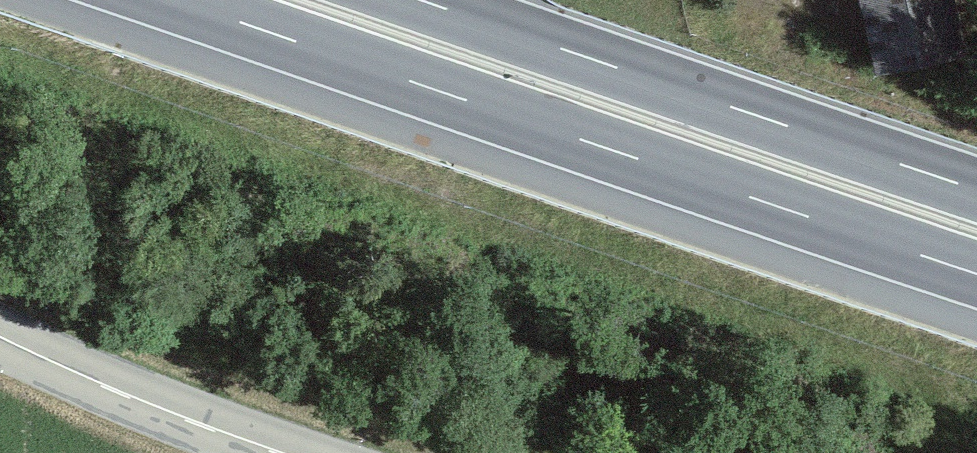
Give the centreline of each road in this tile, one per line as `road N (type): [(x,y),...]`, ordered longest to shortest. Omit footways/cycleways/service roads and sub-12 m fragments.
road 1 (trunk): [(174,0),(976,274)]
road 2 (trunk): [(976,190),(420,0)]
road 3 (secondary): [(284,452),(0,336)]

